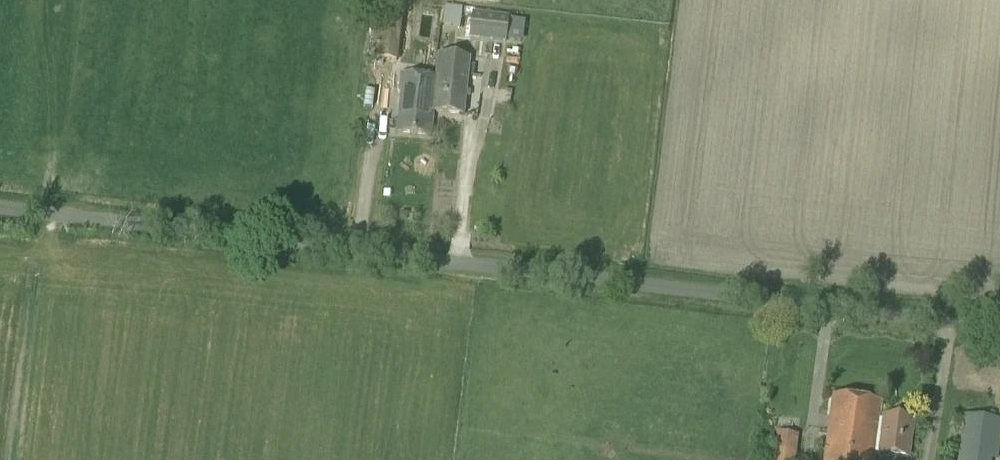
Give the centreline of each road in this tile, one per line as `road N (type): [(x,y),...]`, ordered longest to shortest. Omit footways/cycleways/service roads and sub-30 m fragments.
road 1 (unclassified): [(0,209),(999,330)]

